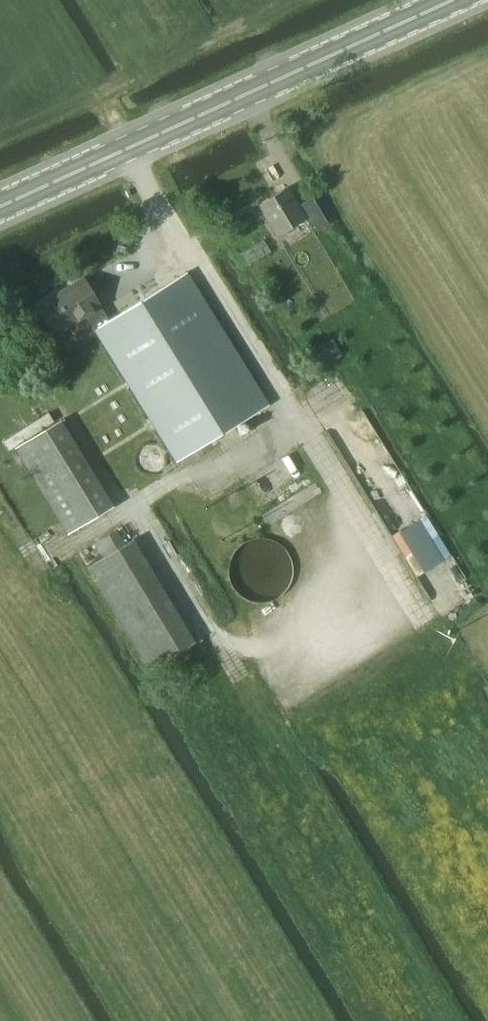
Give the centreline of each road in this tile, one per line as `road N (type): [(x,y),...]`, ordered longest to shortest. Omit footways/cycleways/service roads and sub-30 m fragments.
road 1 (secondary): [(0,209),(459,0)]
road 2 (track): [(296,423),(360,367),(341,254),(345,131),(487,63)]
road 3 (track): [(453,1020),(280,740)]
road 4 (track): [(115,522),(38,565),(0,505)]

